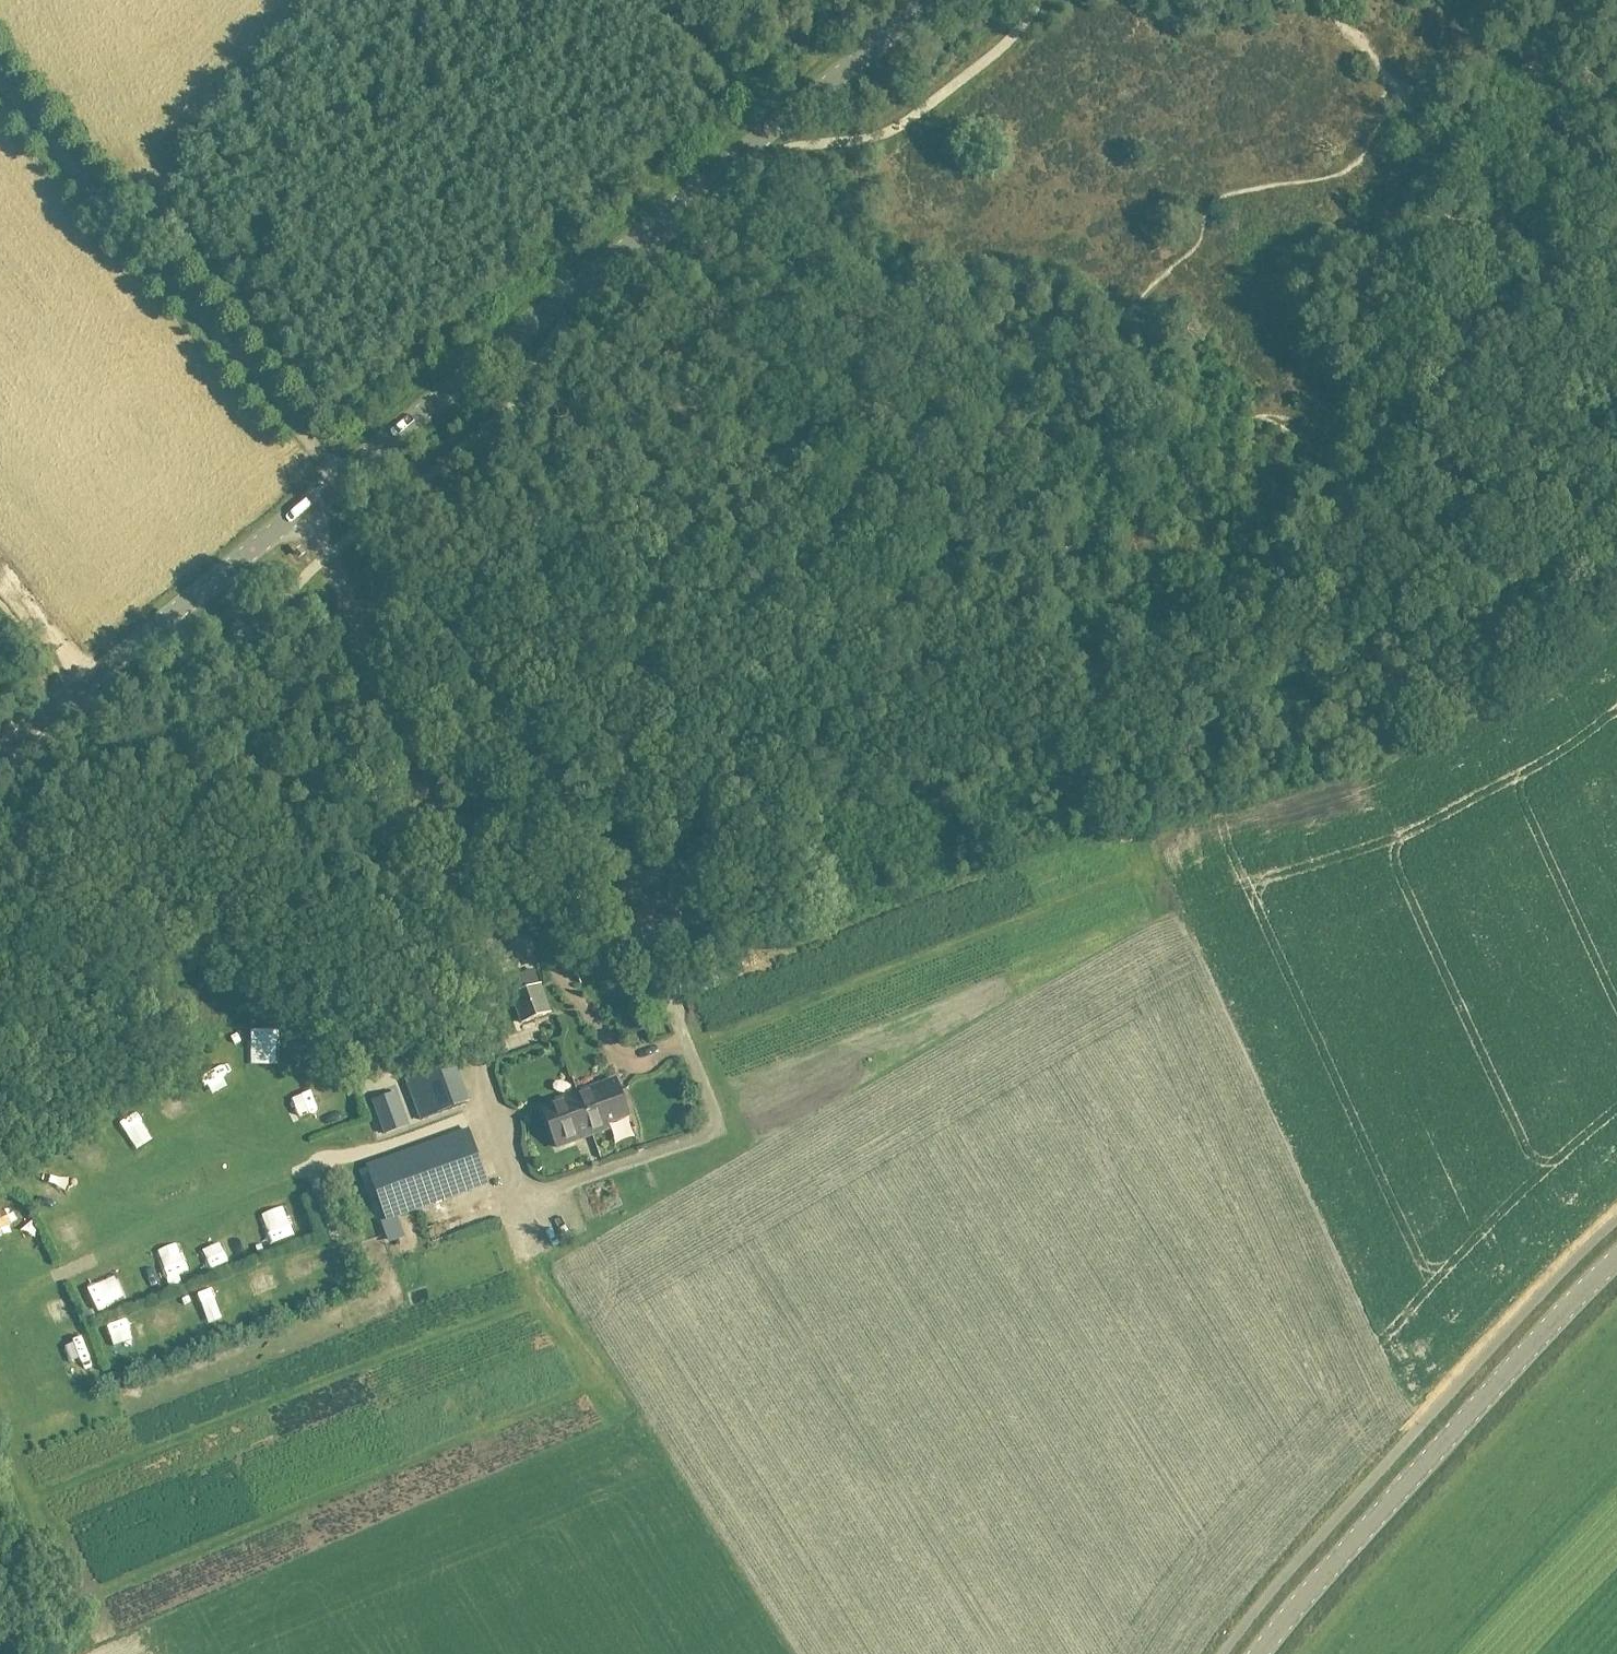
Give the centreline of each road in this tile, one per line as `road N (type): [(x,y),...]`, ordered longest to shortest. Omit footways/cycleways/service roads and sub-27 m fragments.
road 1 (unclassified): [(305,512),(935,0)]
road 2 (unclassified): [(305,512),(482,932),(492,972),(487,1064),(495,1110)]
road 3 (tertiary): [(1263,1653),(1292,1610),(1616,1257)]
road 4 (unclassified): [(0,758),(305,512)]
road 5 (track): [(0,578),(73,665),(83,691)]

